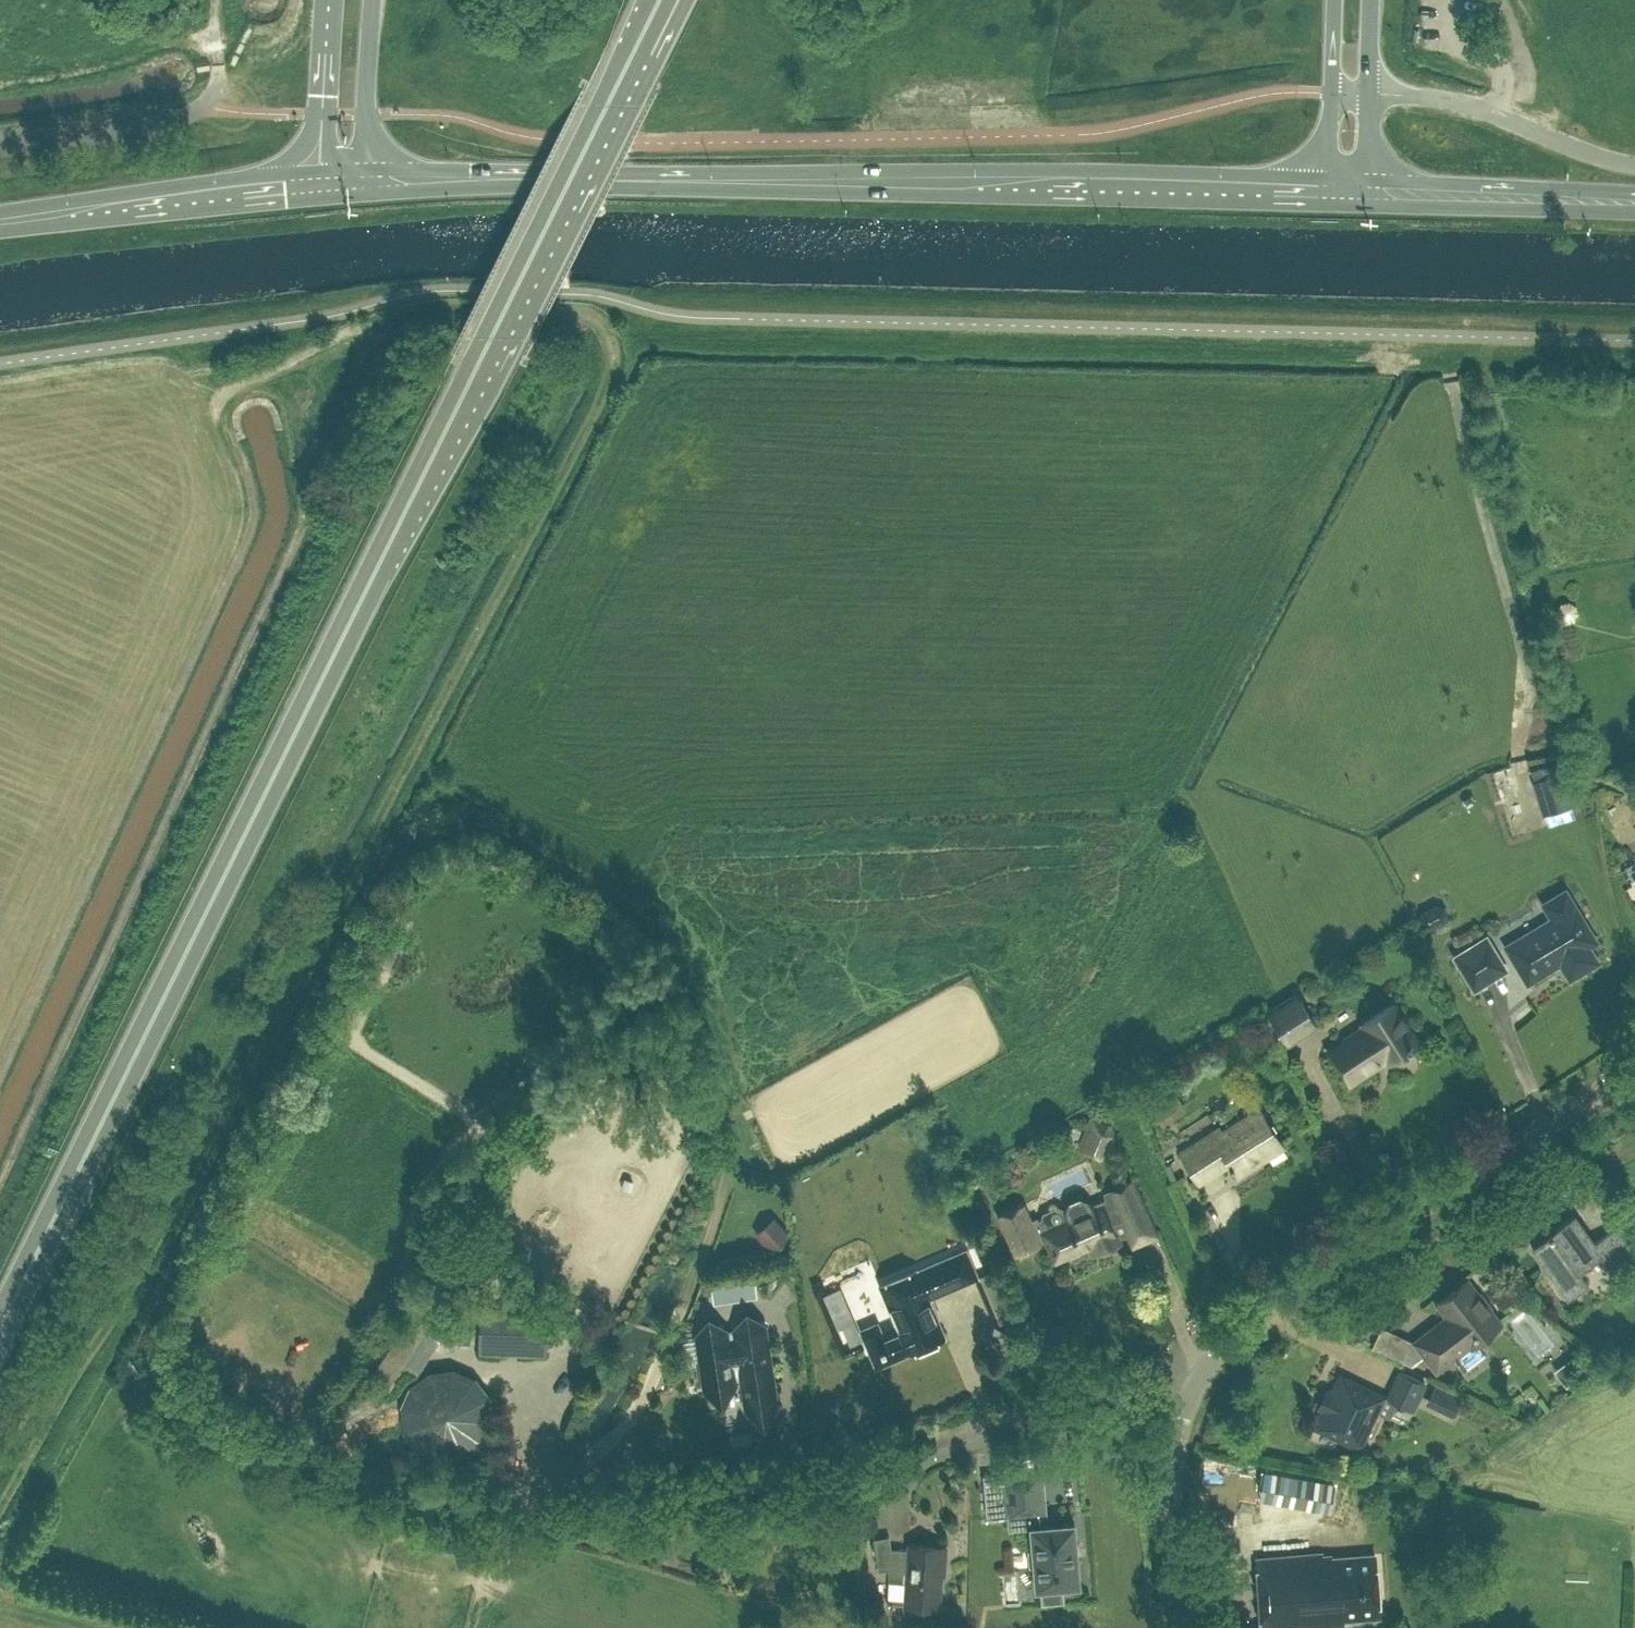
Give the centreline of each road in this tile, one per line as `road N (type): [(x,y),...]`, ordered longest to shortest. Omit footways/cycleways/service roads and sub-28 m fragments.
road 1 (track): [(0,1510),(316,940),(614,358),(608,330),(578,306),(421,307),(238,384),(225,392),(213,423)]
road 2 (trunk): [(0,1327),(636,46)]
road 3 (primary): [(1327,189),(618,179)]
road 4 (unclassified): [(1634,1066),(1277,1298),(1217,1351),(1190,1397)]
road 5 (primary): [(0,224),(317,186)]
road 6 (secondary): [(1365,190),(1634,203)]
road 7 (primary): [(369,182),(618,179)]
road 8 (residential): [(1190,1397),(1143,1383),(971,1448)]
road 9 (unclassified): [(1190,1397),(1177,1429),(1170,1505),(1168,1627)]
road 10 (residential): [(1573,148),(1451,100),(1370,90)]
road 11 (unclassified): [(204,108),(131,129),(0,146)]
road 12 (trunk): [(330,0),(317,186)]
road 13 (trunk): [(369,182),(374,0)]

